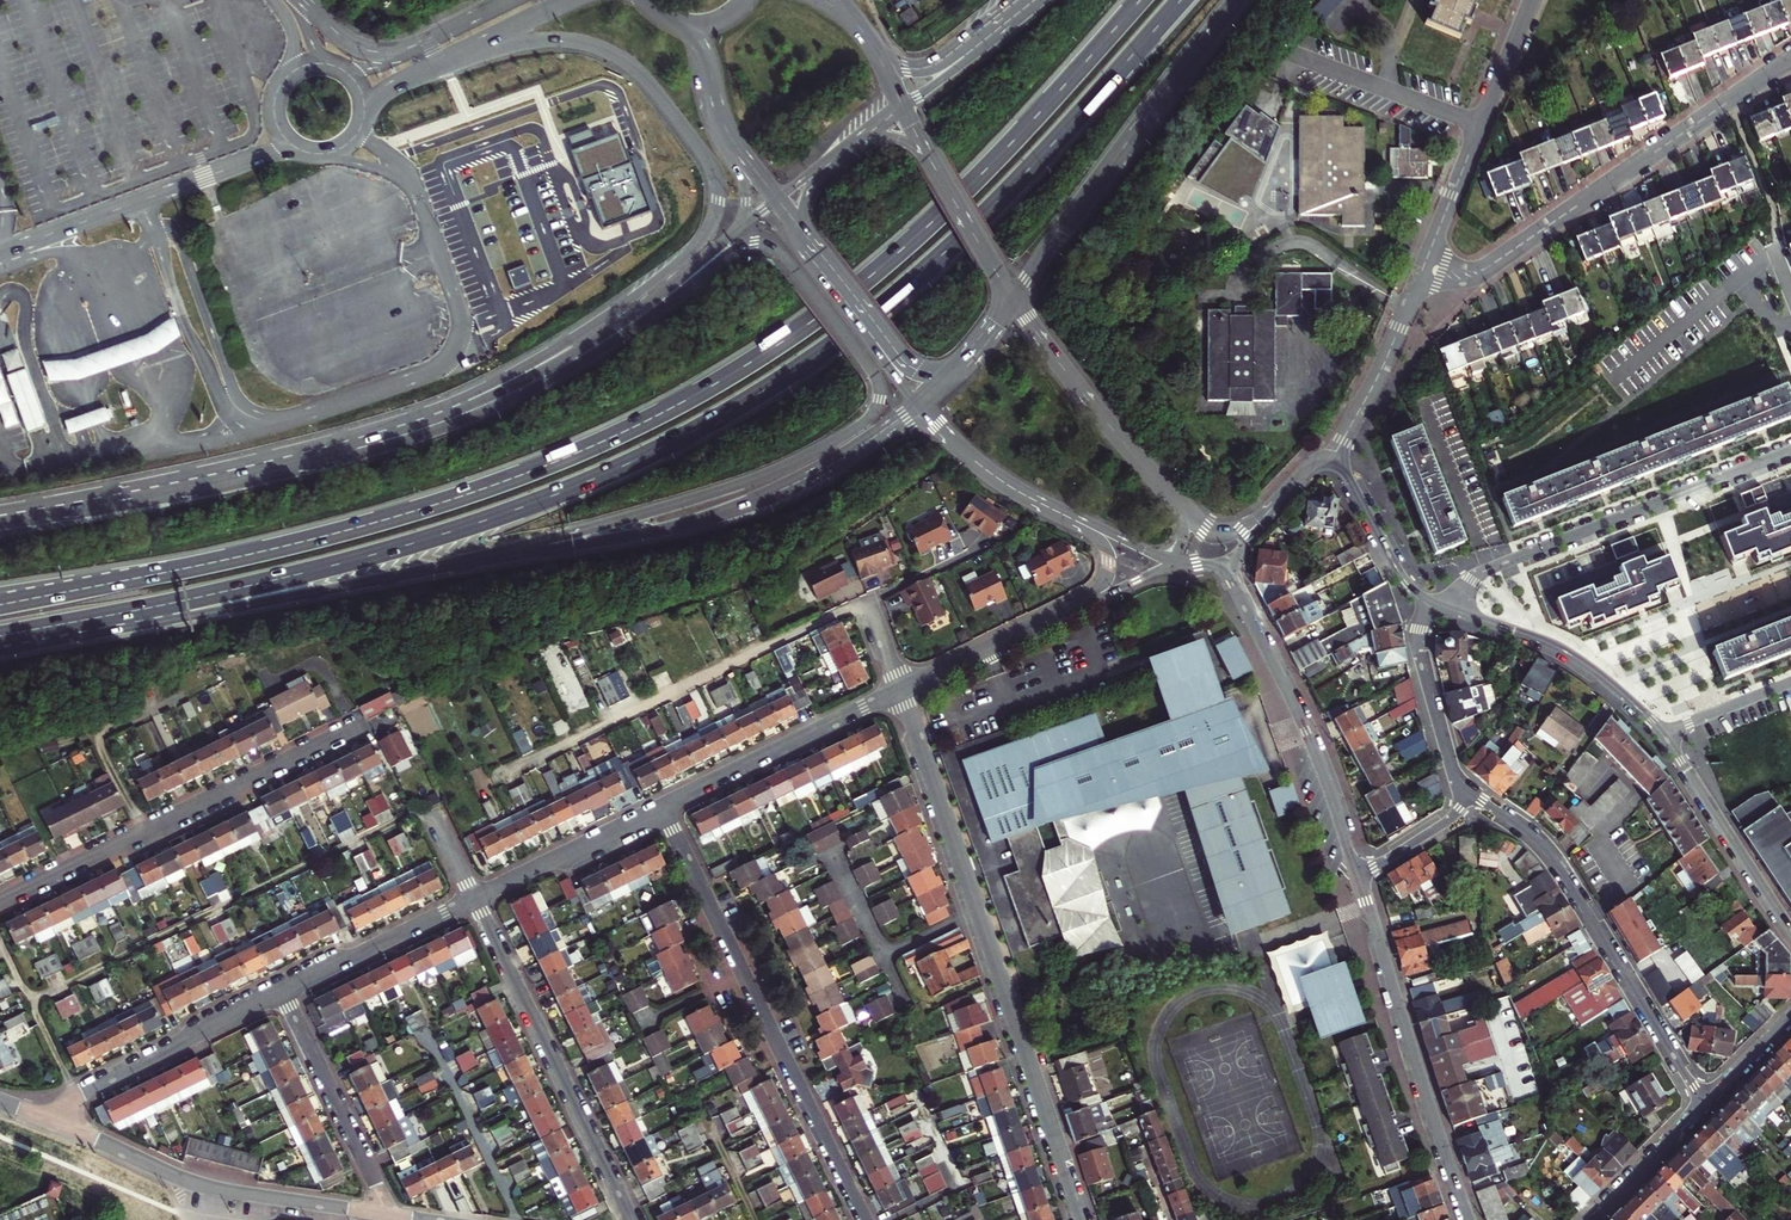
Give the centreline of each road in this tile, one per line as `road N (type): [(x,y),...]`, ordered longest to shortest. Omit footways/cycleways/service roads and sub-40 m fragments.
road 1 (trunk): [(63,624),(449,533),(591,481),(730,411),(849,333),(968,232),(1182,0)]
road 2 (trunk): [(1141,0),(907,246),(810,324),(714,385),(599,444),(458,498),(168,571)]
road 3 (trunk): [(459,563),(766,475),(859,427),(882,394),(782,256),(756,243),(574,367),(463,409)]
road 4 (tertiary): [(454,57),(554,41),(618,58),(649,83),(707,160),(719,202),(698,245),(611,314),(522,369),(375,440)]
road 5 (residential): [(901,689),(1084,1219)]
road 6 (trunk): [(459,563),(735,510),(823,469),(915,405)]
road 7 (residential): [(662,806),(863,1219)]
road 8 (residential): [(1424,269),(1458,275),(1486,268),(1790,59)]
road 9 (track): [(491,782),(870,600)]
road 10 (trunk): [(63,624),(196,613),(459,563)]
road 11 (residential): [(1702,1104),(1553,860),(1470,793)]
road 12 (residential): [(351,729),(0,900)]
road 13 (trunk): [(375,440),(182,490),(0,522)]
road 14 (trunk): [(1013,300),(1238,0)]
road 15 (tertiary): [(1358,878),(1469,1219)]
road 16 (residential): [(473,898),(631,1219)]
road 17 (residential): [(59,1124),(200,1184),(387,1214)]
road 18 (tertiary): [(1228,575),(1303,724),(1358,878)]
road 19 (trunk): [(732,234),(597,339),(463,409)]
road 20 (residential): [(1424,269),(1533,0)]
road 21 (tertiary): [(1182,515),(1013,300)]
road 22 (residential): [(901,689),(662,806)]
road 23 (residential): [(281,992),(77,1095),(59,1124)]
road 24 (residential): [(281,992),(387,1214)]
road 25 (tertiary): [(1663,735),(1569,654),(1461,611)]
road 26 (residential): [(1461,611),(1472,582),(1490,569),(1660,504)]
road 27 (tertiary): [(1790,929),(1663,735)]
road 28 (residential): [(1333,463),(1424,269)]
road 29 (residential): [(473,898),(281,992)]
road 30 (residential): [(662,806),(473,898)]
road 31 (residential): [(1470,793),(1451,769),(1419,649),(1417,627),(1430,598)]
road 32 (tertiary): [(915,405),(998,479),(1083,525)]
road 33 (residential): [(1087,600),(901,689)]
road 34 (trunk): [(168,571),(0,605)]
road 35 (trunk): [(168,571),(0,596)]
road 36 (tertiary): [(1013,300),(926,155)]
road 37 (tertiary): [(1430,598),(1404,575),(1333,463)]
road 38 (unclassified): [(284,78),(275,122),(296,148),(321,154),(342,148),(364,116)]
road 39 (residential): [(1590,1219),(1702,1104)]
road 40 (trunk): [(1014,12),(930,67),(881,65)]
road 41 (trunk): [(1014,12),(901,107)]
road 42 (residential): [(1358,878),(1441,826),(1470,793)]
road 43 (residential): [(1660,504),(1790,452)]
road 44 (residential): [(1790,680),(1663,735)]
road 45 (tertiary): [(684,25),(702,50),(716,114),(735,150)]
road 46 (unclassified): [(454,57),(571,0)]
road 47 (unclassified): [(415,46),(363,49),(303,0)]
road 48 (residential): [(1702,1104),(1790,1016)]
road 49 (tertiary): [(807,243),(879,344)]

